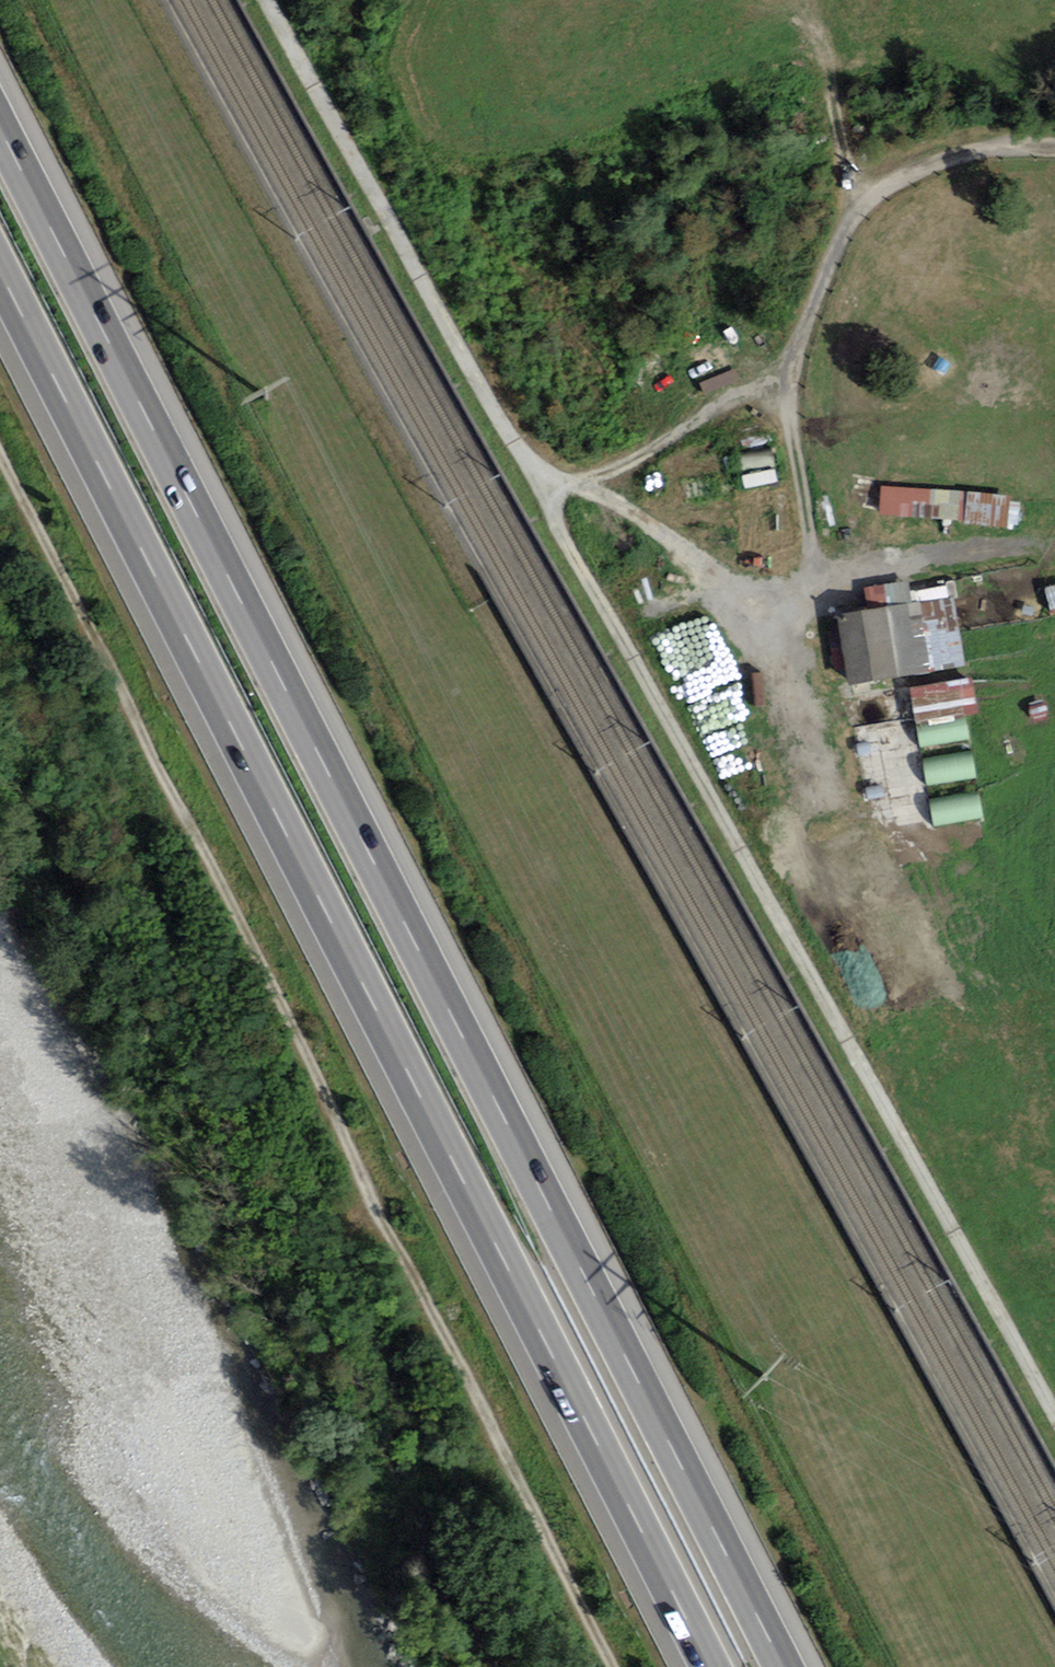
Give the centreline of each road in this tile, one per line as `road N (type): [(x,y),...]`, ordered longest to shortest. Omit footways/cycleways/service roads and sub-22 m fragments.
road 1 (motorway): [(779,1666),(0,137)]
road 2 (track): [(1054,1414),(270,0)]
road 3 (motorway): [(0,277),(706,1666)]
road 4 (track): [(611,1666),(0,446)]
road 5 (track): [(537,488),(615,471),(790,370),(863,199),(967,152),(1054,146)]
road 6 (track): [(568,481),(685,554),(726,592),(774,655),(800,706),(829,799)]
road 7 (track): [(586,46),(742,13),(779,12),(804,26),(819,48),(863,199)]
road 8 (track): [(790,370),(807,576),(774,655)]

